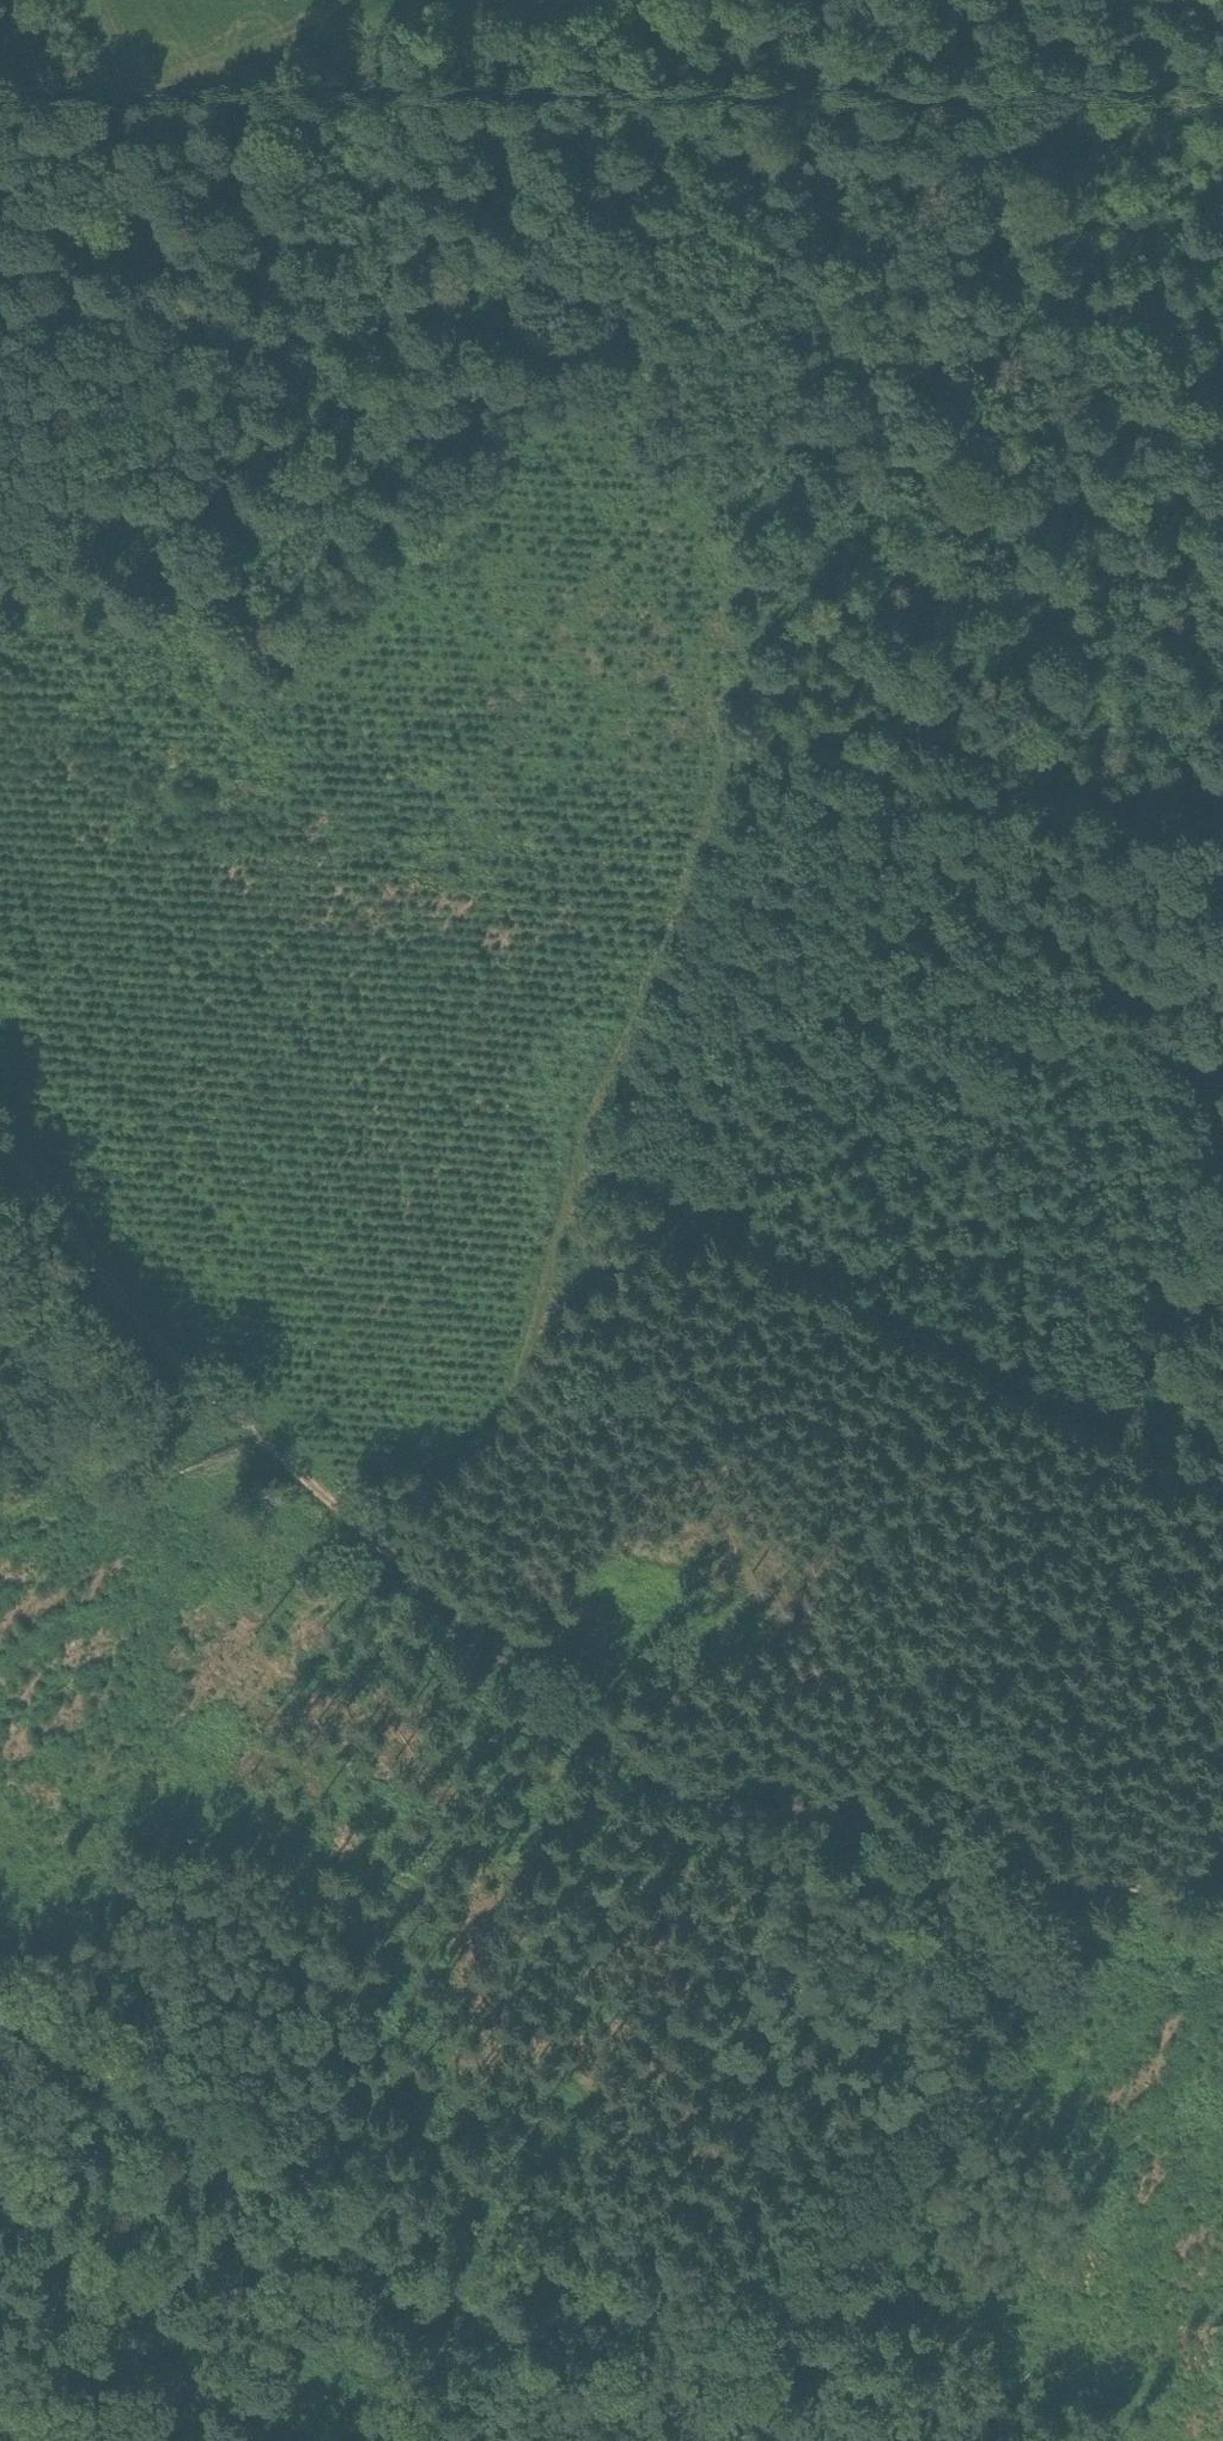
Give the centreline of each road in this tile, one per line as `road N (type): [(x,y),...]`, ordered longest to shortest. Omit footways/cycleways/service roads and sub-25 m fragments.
road 1 (track): [(0,1151),(161,1360),(273,1476),(401,1596),(558,1711),(743,1812),(902,1857),(1222,1909)]

